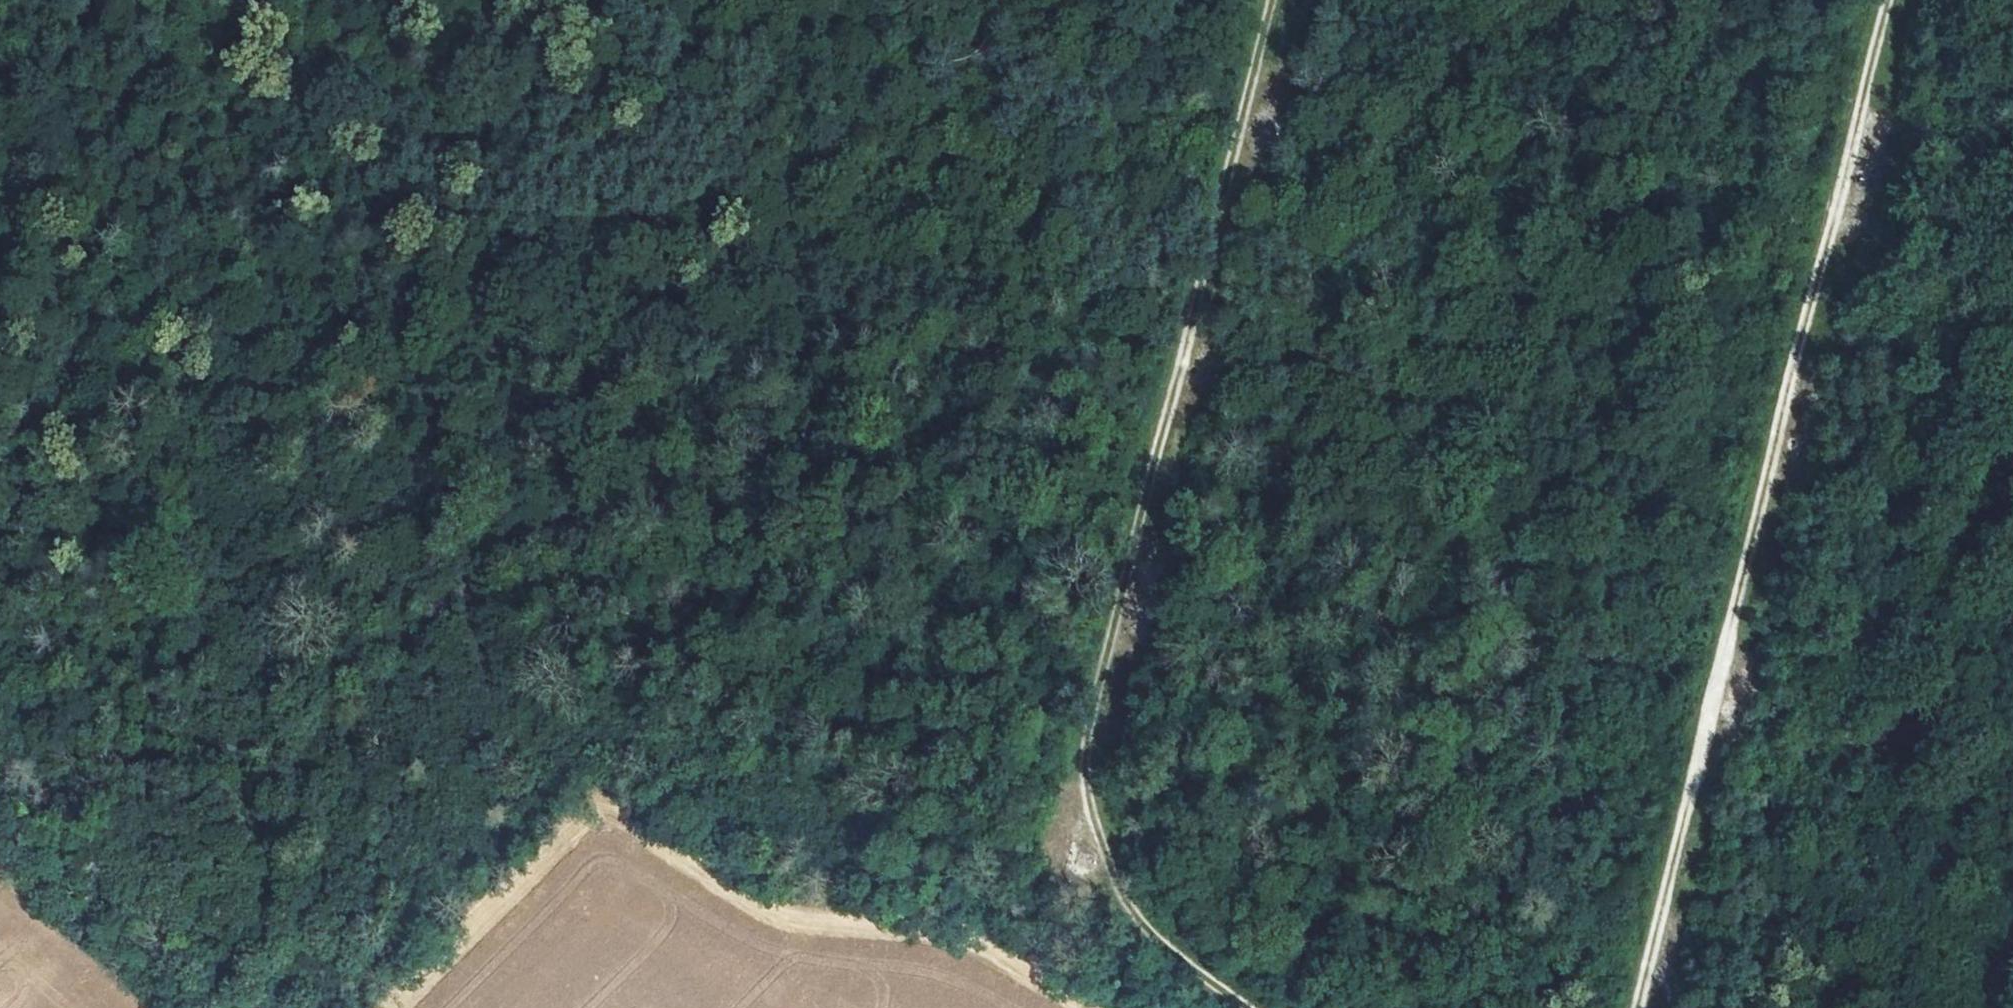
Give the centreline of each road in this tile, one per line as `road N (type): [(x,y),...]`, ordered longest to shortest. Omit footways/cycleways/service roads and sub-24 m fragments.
road 1 (track): [(1249,1007),(1125,898),(1085,754),(1274,0)]
road 2 (track): [(1635,1007),(1892,0)]

